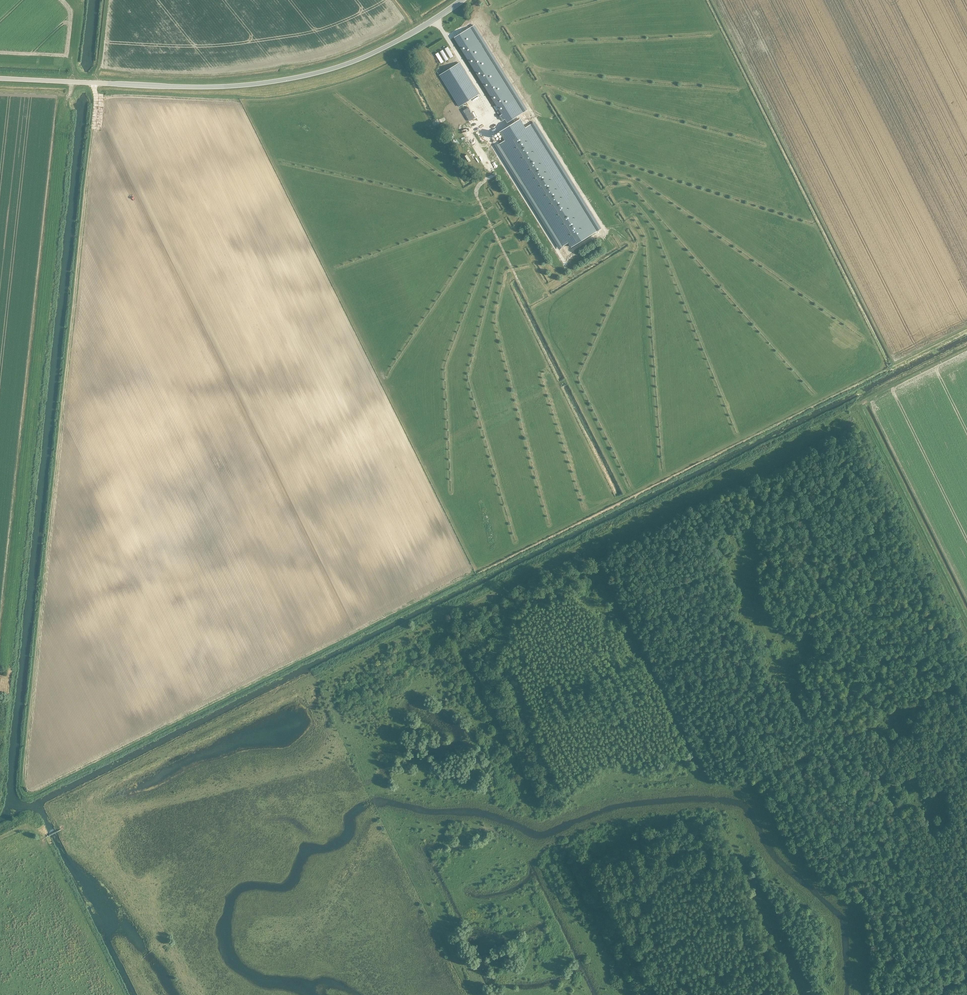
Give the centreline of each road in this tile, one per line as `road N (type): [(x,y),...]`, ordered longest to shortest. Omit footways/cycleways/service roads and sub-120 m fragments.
road 1 (unclassified): [(461,0),(371,53),(286,79),(202,87),(0,78)]

